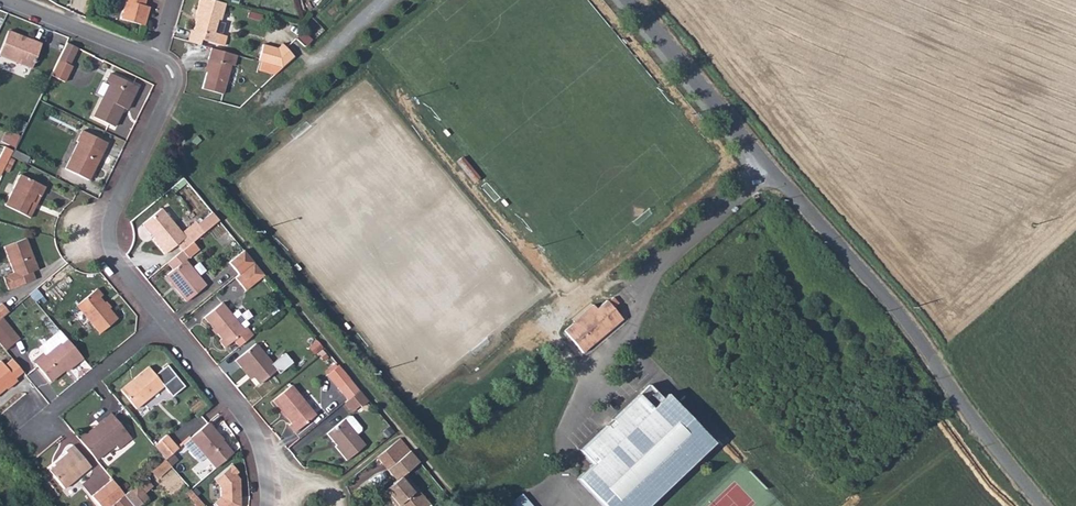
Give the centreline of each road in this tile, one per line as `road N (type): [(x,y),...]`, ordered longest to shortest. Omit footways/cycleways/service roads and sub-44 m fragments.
road 1 (unclassified): [(1046,505),(908,321),(632,0)]
road 2 (residential): [(154,58),(172,67),(177,84),(107,236),(166,319)]
road 3 (residential): [(166,319),(247,420),(270,480),(271,505)]
road 4 (residential): [(166,319),(32,428)]
road 5 (residential): [(270,105),(388,0)]
road 6 (residential): [(14,0),(154,58)]

